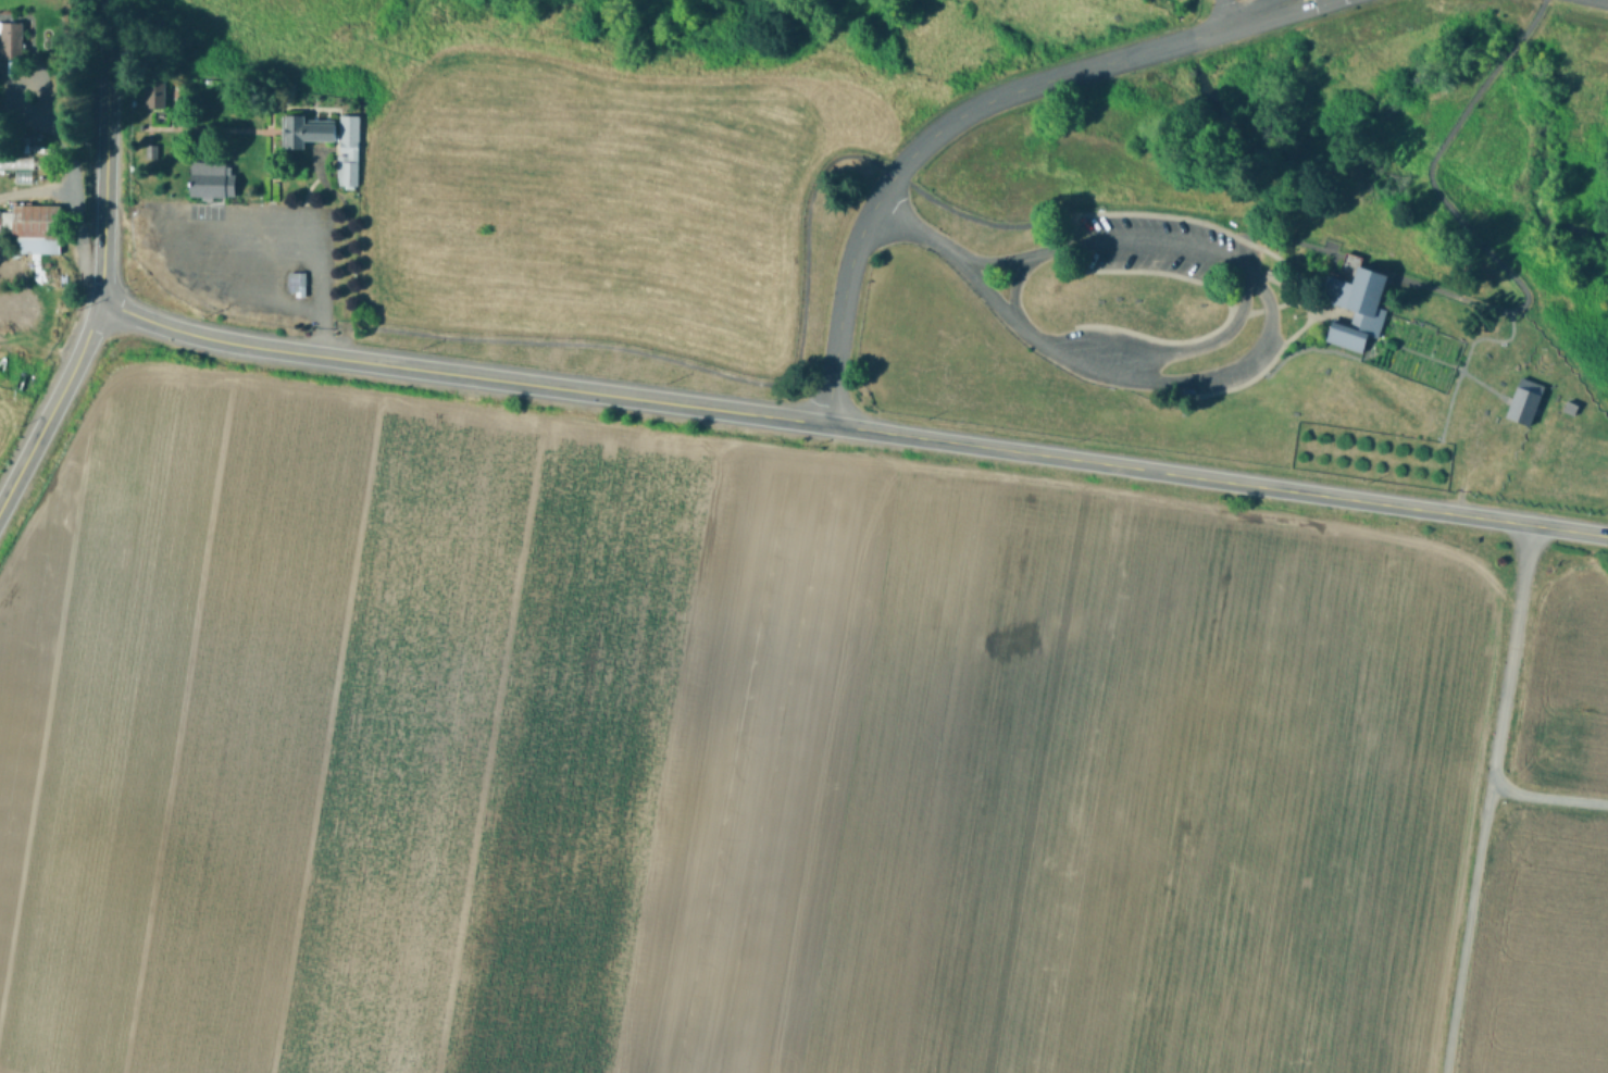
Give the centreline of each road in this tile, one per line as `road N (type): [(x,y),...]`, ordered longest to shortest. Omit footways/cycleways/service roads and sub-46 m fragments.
road 1 (secondary): [(1607,535),(273,349),(194,334),(101,300)]
road 2 (secondary): [(101,300),(113,53)]
road 3 (tertiary): [(0,508),(101,300)]

